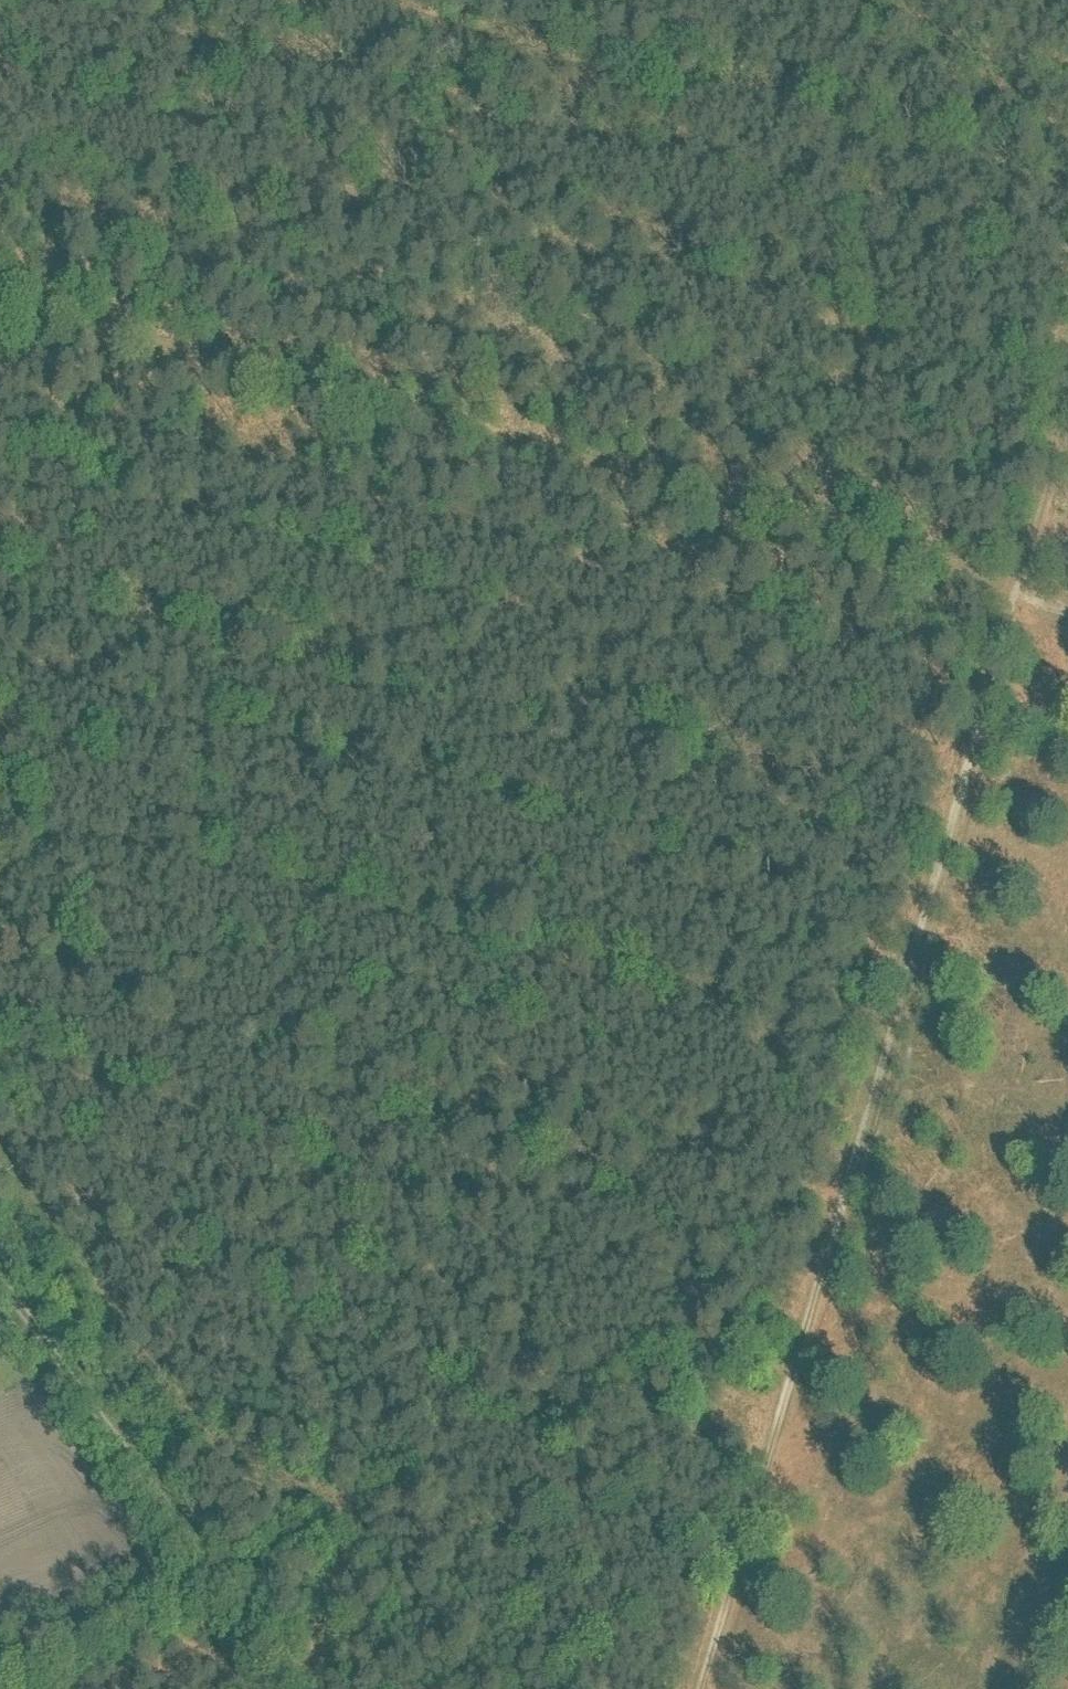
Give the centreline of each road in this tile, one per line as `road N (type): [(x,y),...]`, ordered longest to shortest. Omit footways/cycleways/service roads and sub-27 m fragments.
road 1 (track): [(0,1277),(299,1688)]
road 2 (track): [(0,1680),(220,1580)]

